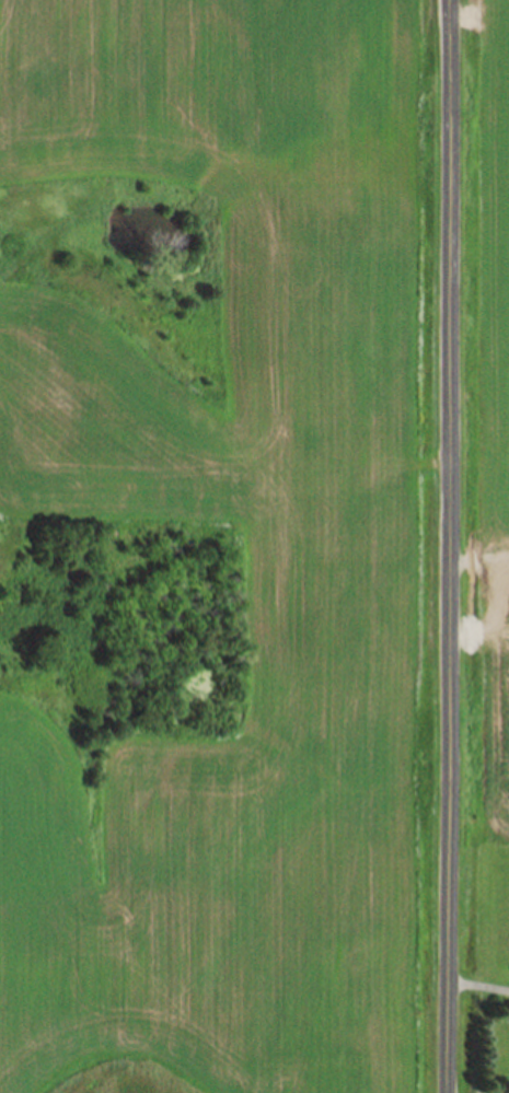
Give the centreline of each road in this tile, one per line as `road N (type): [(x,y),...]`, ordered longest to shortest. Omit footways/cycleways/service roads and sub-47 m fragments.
road 1 (residential): [(446,1092),(446,0)]

